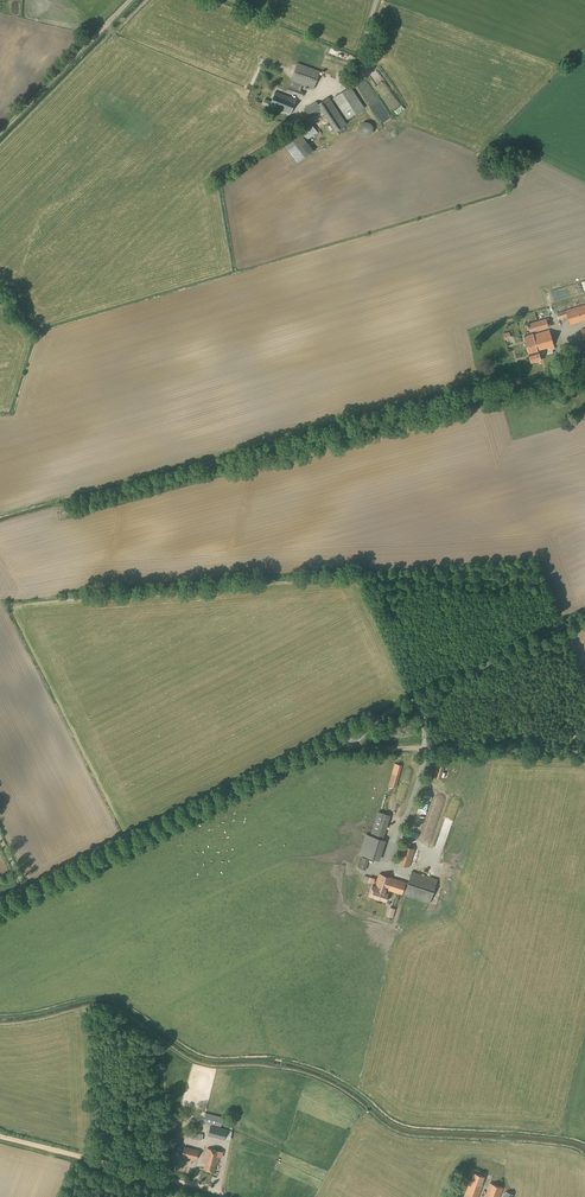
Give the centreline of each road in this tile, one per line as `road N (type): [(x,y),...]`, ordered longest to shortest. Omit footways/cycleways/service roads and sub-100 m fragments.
road 1 (tertiary): [(30,895),(323,747),(352,742),(419,699)]
road 2 (track): [(584,752),(352,742)]
road 3 (track): [(220,1196),(0,1137)]
road 4 (tertiary): [(419,699),(584,614)]
road 5 (track): [(130,0),(0,132)]

